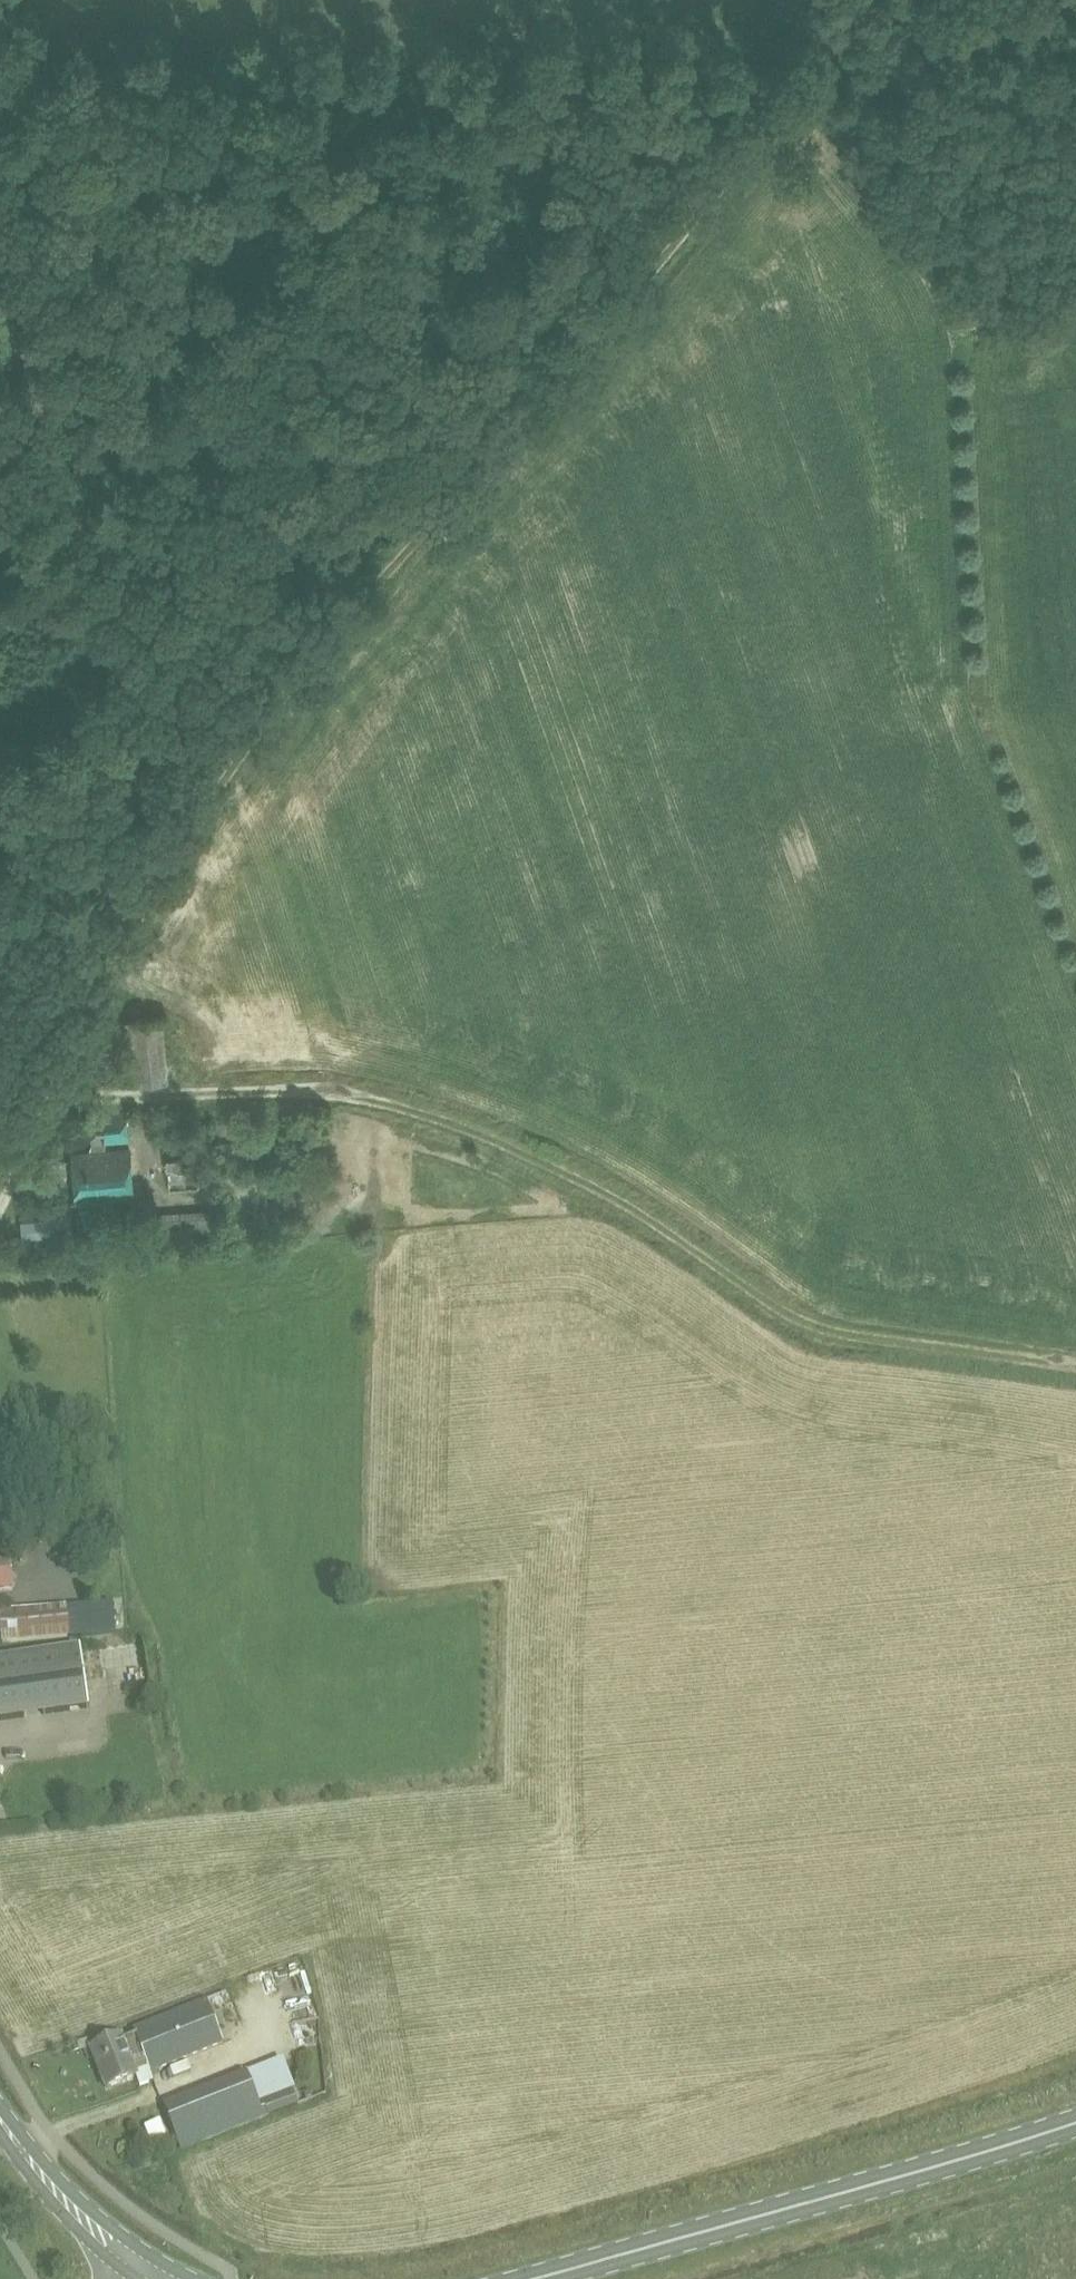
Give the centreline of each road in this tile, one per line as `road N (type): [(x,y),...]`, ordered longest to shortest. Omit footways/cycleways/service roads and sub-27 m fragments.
road 1 (track): [(0,1209),(127,941),(209,796),(296,680),(452,496),(588,355),(798,90)]
road 2 (secondary): [(545,2278),(1075,2122)]
road 3 (secondary): [(135,2272),(104,2247),(0,2119)]
road 4 (secondary): [(0,2125),(32,2197),(84,2278)]

